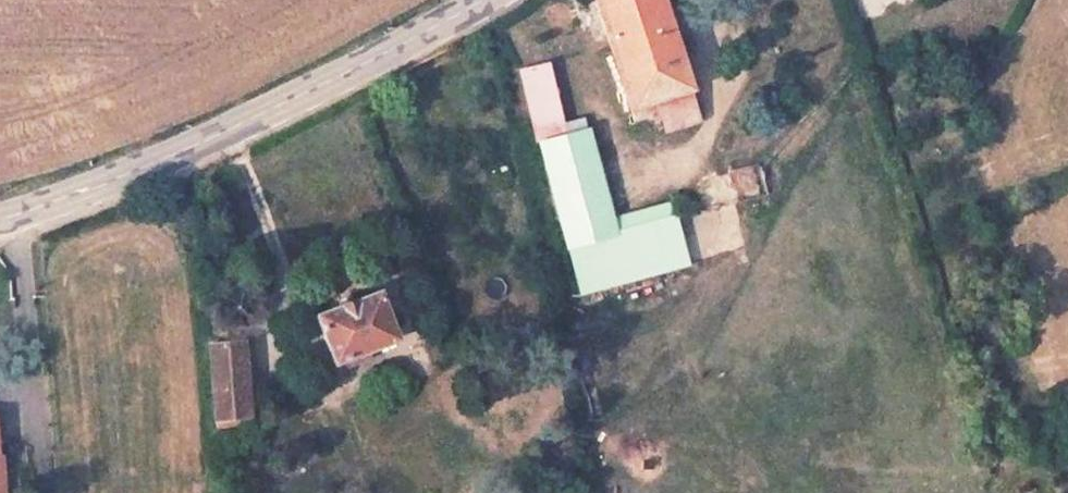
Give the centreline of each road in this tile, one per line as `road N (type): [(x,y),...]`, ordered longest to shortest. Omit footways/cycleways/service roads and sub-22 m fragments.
road 1 (secondary): [(0,226),(89,195),(491,0)]

